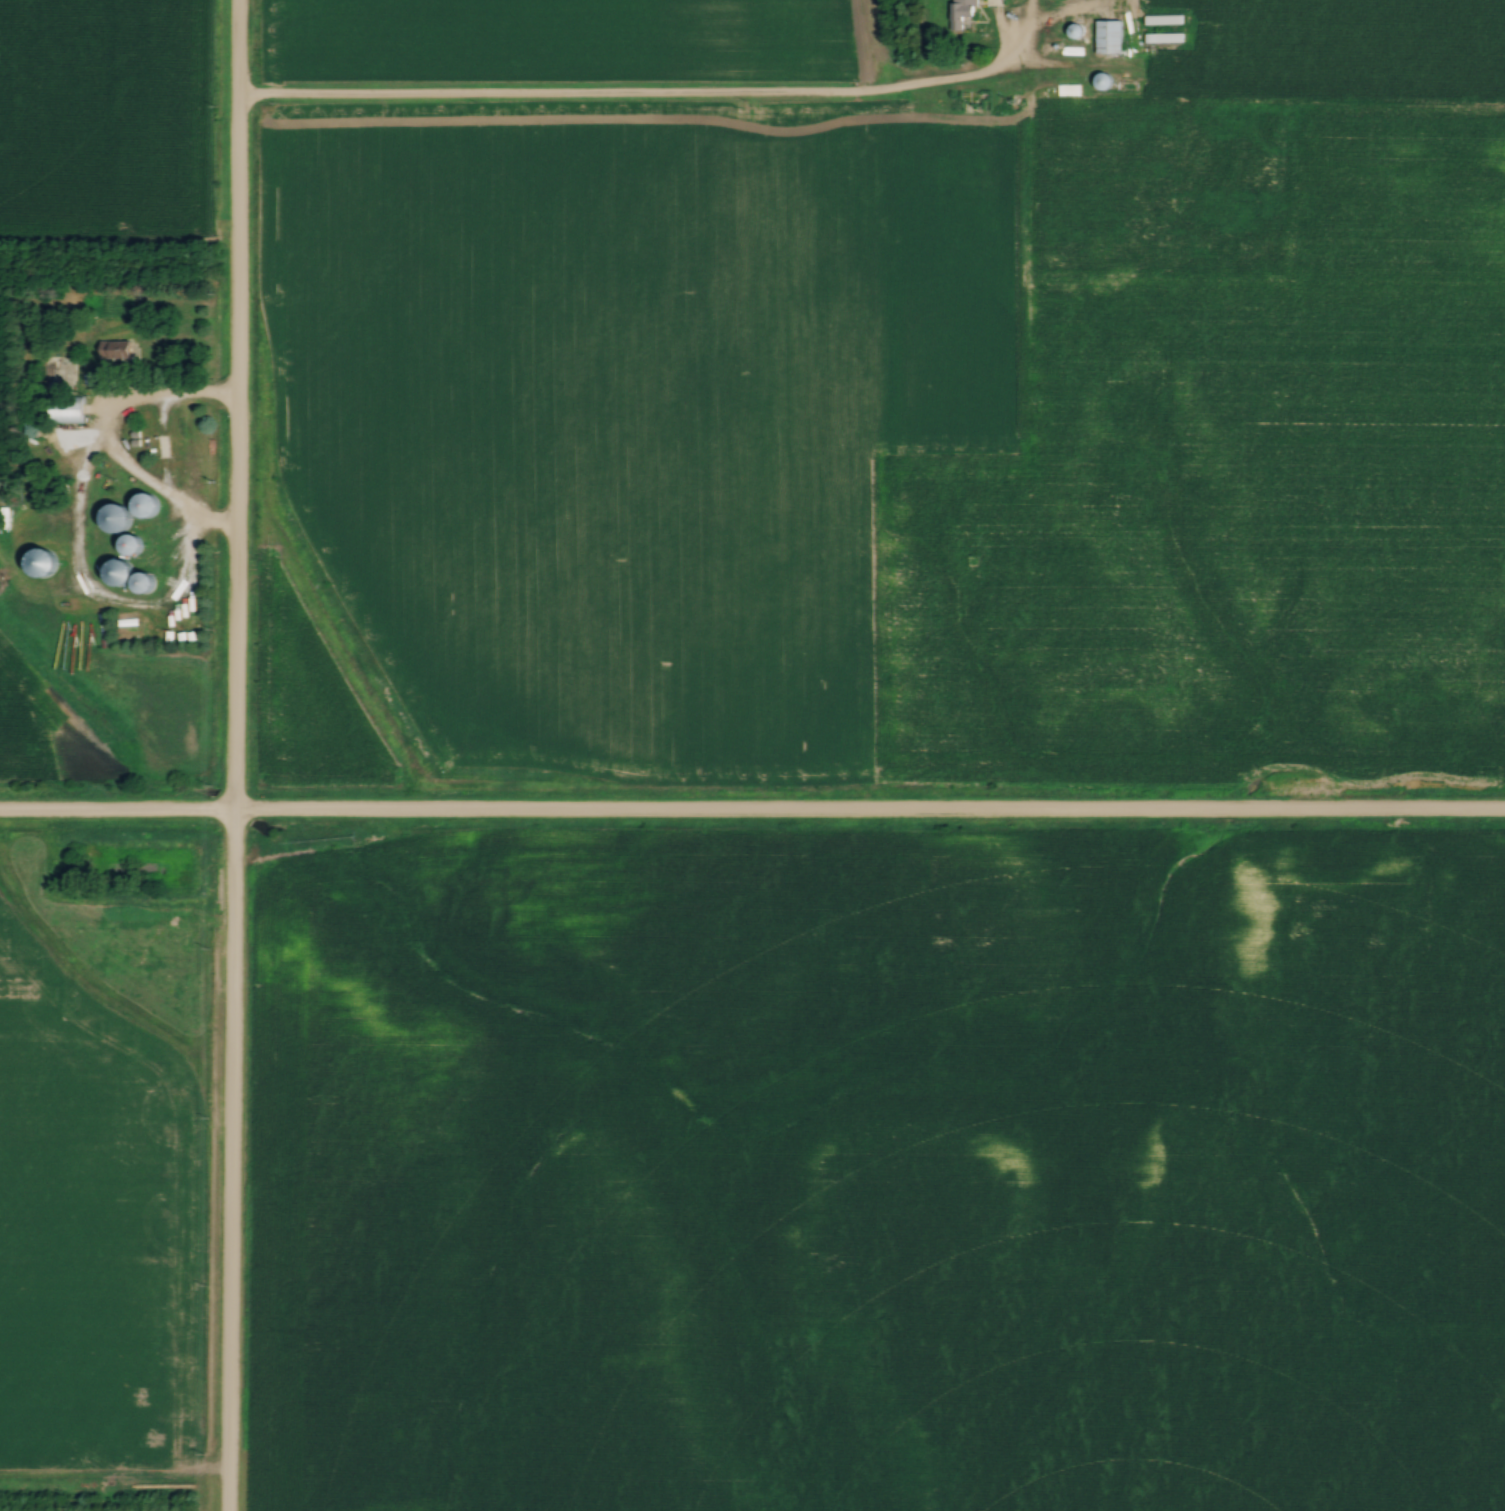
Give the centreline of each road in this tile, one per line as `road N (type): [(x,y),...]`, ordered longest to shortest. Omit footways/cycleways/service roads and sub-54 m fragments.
road 1 (residential): [(223,1510),(238,0)]
road 2 (residential): [(0,816),(1504,818)]

